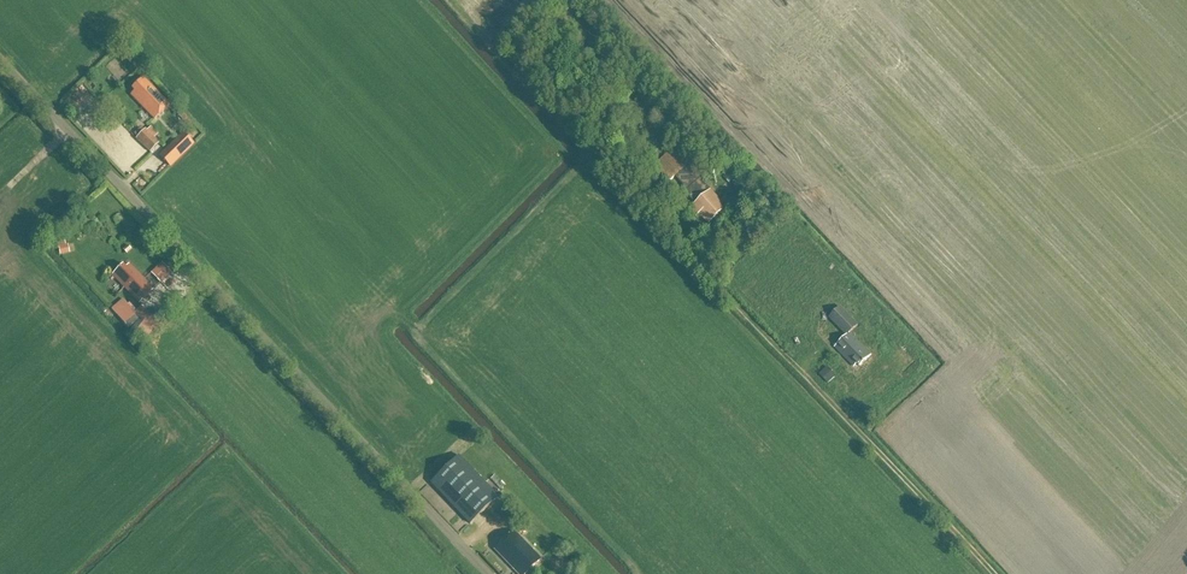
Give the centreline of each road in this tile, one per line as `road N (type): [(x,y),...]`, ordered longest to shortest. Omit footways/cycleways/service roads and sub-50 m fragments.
road 1 (unclassified): [(485,573),(0,61)]
road 2 (track): [(997,573),(797,369)]

